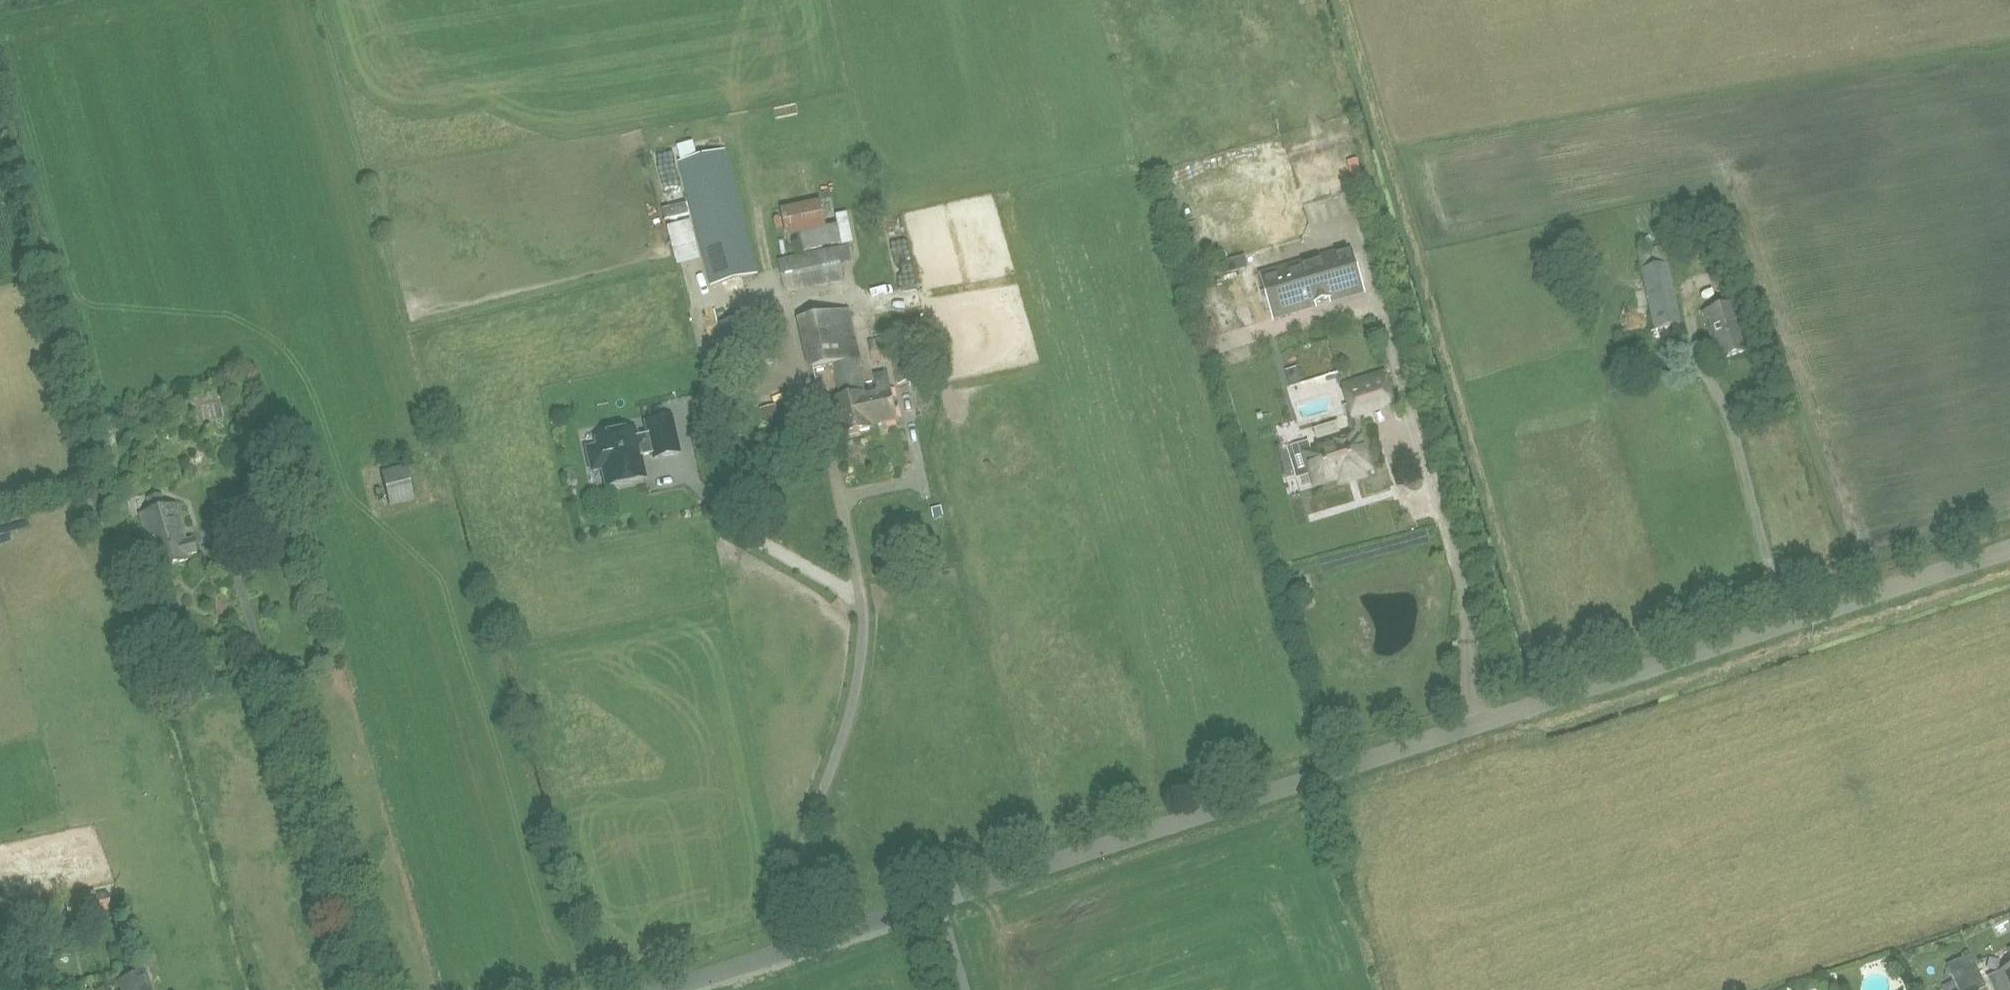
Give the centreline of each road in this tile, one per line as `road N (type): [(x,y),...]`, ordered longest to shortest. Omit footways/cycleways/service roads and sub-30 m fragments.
road 1 (unclassified): [(667,989),(2009,550)]

